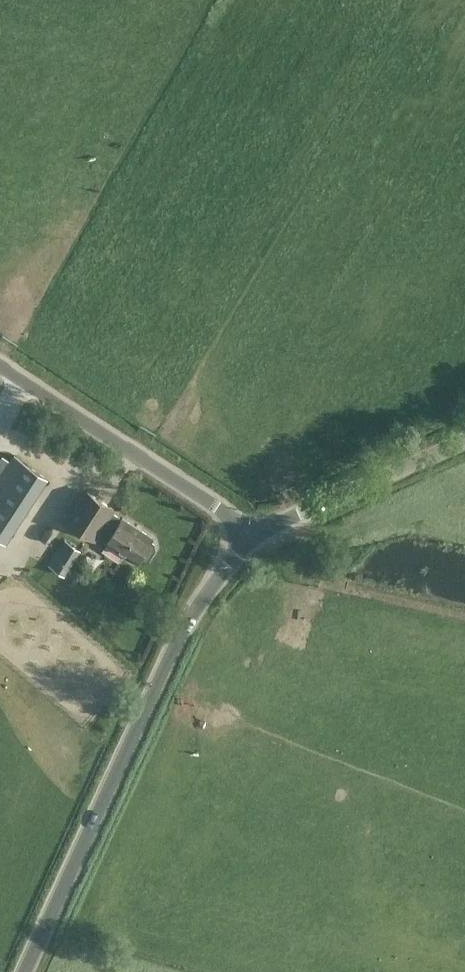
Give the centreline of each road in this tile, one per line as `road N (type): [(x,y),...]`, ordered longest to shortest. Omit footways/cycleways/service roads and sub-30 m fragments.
road 1 (unclassified): [(24,971),(189,624),(249,534)]
road 2 (unclassified): [(249,534),(0,371)]
road 3 (unclassified): [(464,441),(249,534)]

